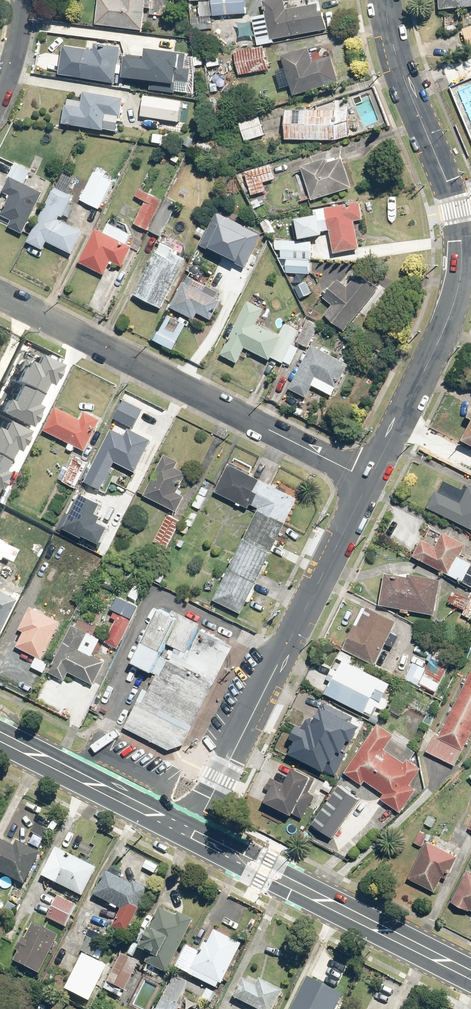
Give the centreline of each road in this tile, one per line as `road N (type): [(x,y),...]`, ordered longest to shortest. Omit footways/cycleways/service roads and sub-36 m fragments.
road 1 (tertiary): [(369,481),(442,337),(460,263),(454,212),(406,82),(386,0)]
road 2 (residential): [(0,294),(369,481)]
road 3 (tertiary): [(188,830),(369,481)]
road 4 (secondary): [(188,830),(470,974)]
road 5 (secondary): [(0,735),(188,830)]

